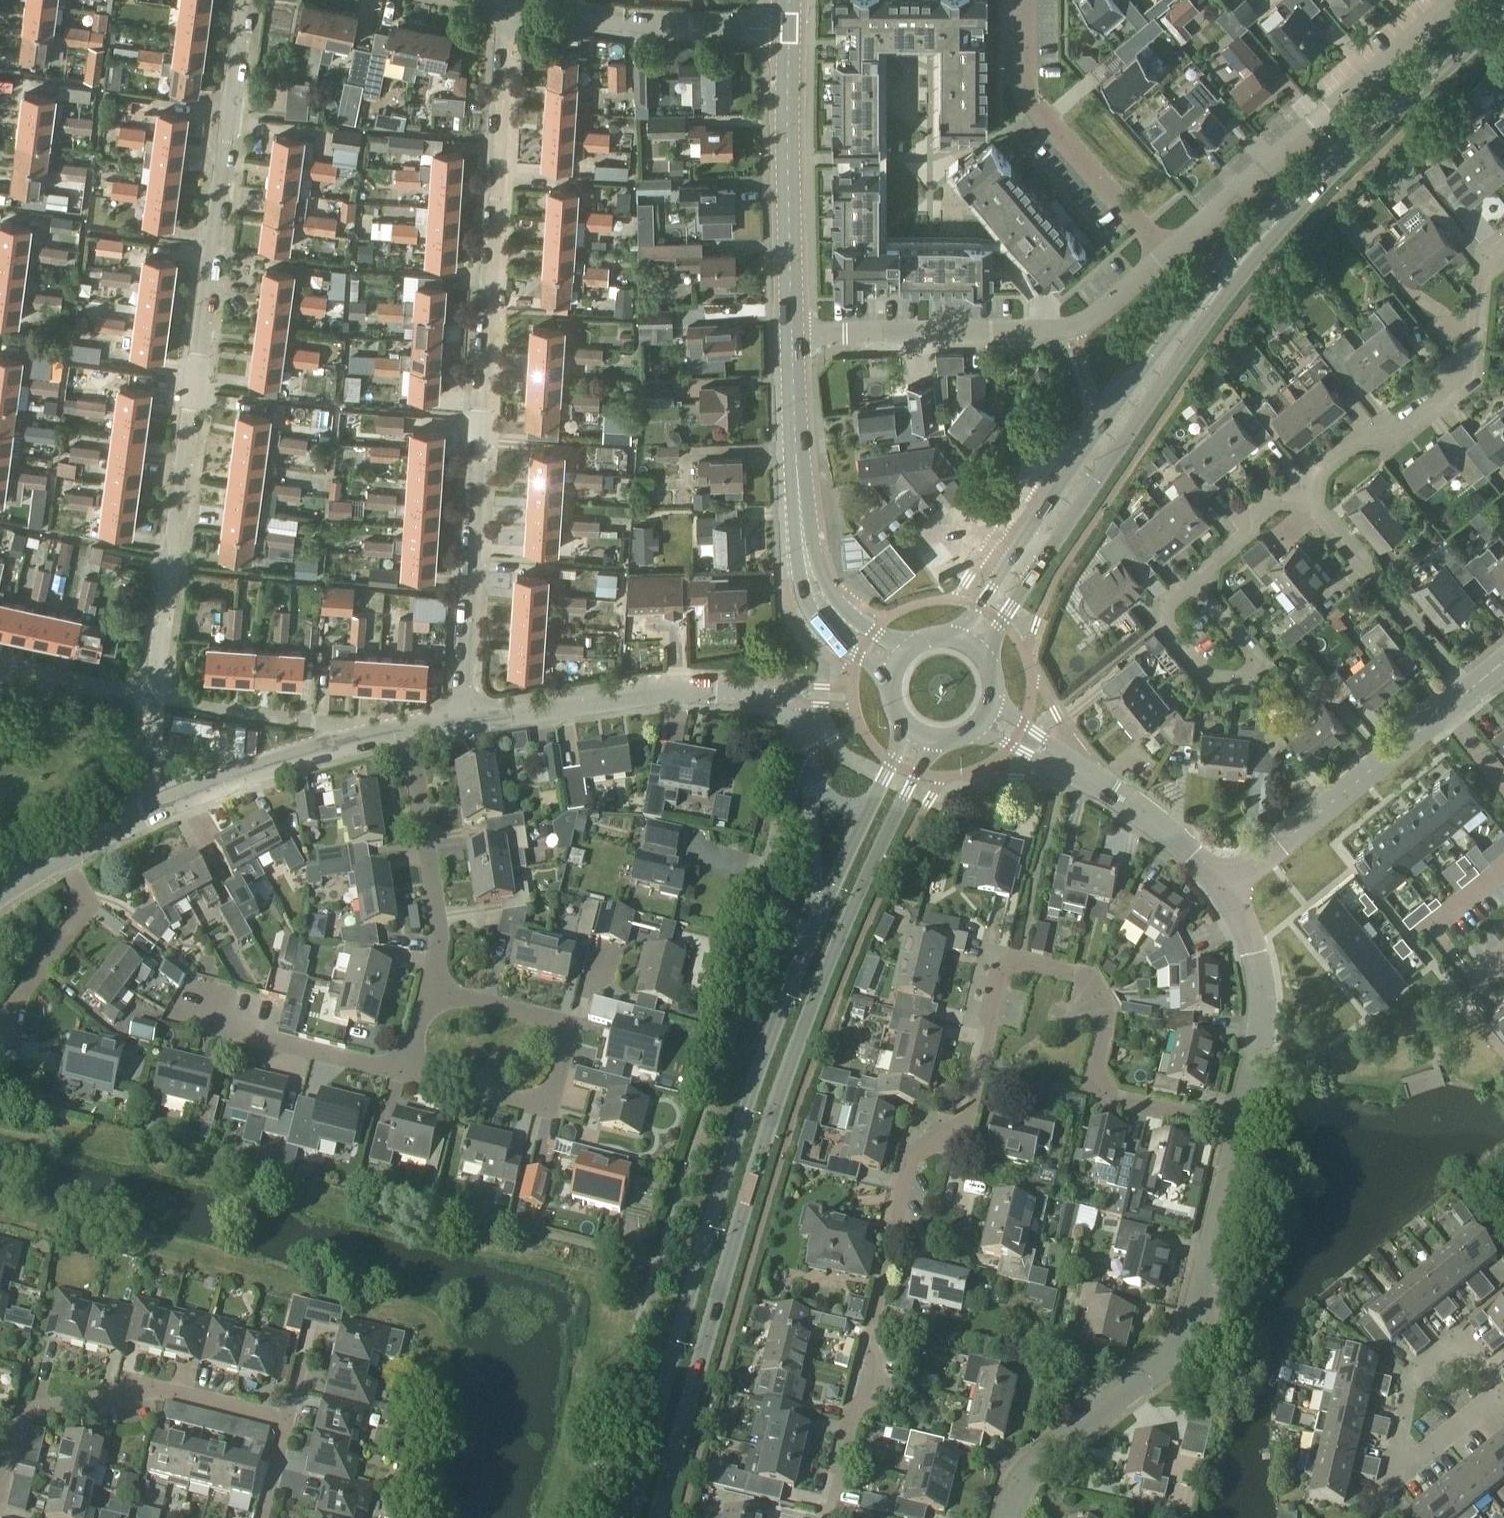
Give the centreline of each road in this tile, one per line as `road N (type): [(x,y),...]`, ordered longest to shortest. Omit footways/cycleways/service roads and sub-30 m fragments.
road 1 (secondary): [(663,1517),(765,1113),(856,896),(935,739)]
road 2 (residential): [(465,718),(510,0)]
road 3 (residential): [(152,695),(247,0)]
road 4 (secondary): [(818,917),(741,1110),(629,1517)]
road 5 (residential): [(969,1126),(1002,975),(1018,962),(1083,976),(1097,988),(1105,1005),(1093,1073),(1107,1098),(1239,1130)]
road 6 (residential): [(1008,1517),(1043,1464),(1181,1352),(1239,1130)]
road 7 (secondary): [(1223,280),(1135,379),(952,638)]
road 8 (secondary): [(981,654),(1212,315),(1223,280)]
road 9 (residential): [(791,334),(1068,333),(1165,255)]
road 10 (residential): [(1165,255),(1463,0)]
road 11 (secondary): [(1223,280),(1503,9)]
road 12 (residential): [(403,1073),(530,1106),(553,1095),(560,1074),(567,1041),(551,1024),(430,990)]
road 13 (residential): [(1302,488),(1371,433),(1411,429),(1467,380),(1494,248)]
road 14 (residential): [(289,1420),(175,1391),(110,1395),(46,1410),(12,1436),(0,1471)]
road 15 (residential): [(465,718),(640,691),(788,694)]
road 16 (residential): [(1165,255),(1029,102),(1027,0)]
road 17 (secondary): [(791,334),(790,29)]
road 18 (residential): [(823,1517),(853,1408),(866,1398),(874,1360),(868,1343),(895,1229)]
road 19 (residential): [(510,0),(624,20),(790,29)]
road 20 (residential): [(1230,890),(1447,711)]
road 21 (residential): [(1193,581),(1262,656),(1264,670),(1240,687),(1223,688),(1161,623),(1168,600)]
road 22 (residential): [(1470,692),(1302,488)]
road 23 (residential): [(430,990),(439,944),(409,730)]
road 24 (residential): [(1239,1130),(1259,1041),(1260,978),(1230,890)]
road 25 (residential): [(3,1064),(17,1004),(79,914),(82,892),(69,855)]
road 26 (residential): [(1230,890),(1171,837),(1061,761)]
road 27 (residential): [(359,740),(152,695)]
road 28 (residential): [(1503,866),(1425,922),(1477,983),(1503,960)]
road 29 (secondary): [(803,540),(791,334)]
road 30 (residential): [(165,806),(359,740)]
road 31 (residential): [(213,1028),(403,1073)]
road 32 (residential): [(1387,1490),(1410,1376),(1460,1331)]
road 33 (secondary): [(803,540),(801,583),(812,615),(840,644),(893,676)]
road 34 (secondary): [(906,653),(839,605),(803,540)]
road 35 (residential): [(152,695),(0,668)]
road 36 (residential): [(1387,1490),(1502,1397)]
road 37 (residential): [(1193,581),(1302,488)]
road 38 (residential): [(895,1229),(913,1157),(969,1126)]
road 39 (unclassified): [(812,779),(818,917)]
road 40 (secondary): [(873,805),(818,917)]

